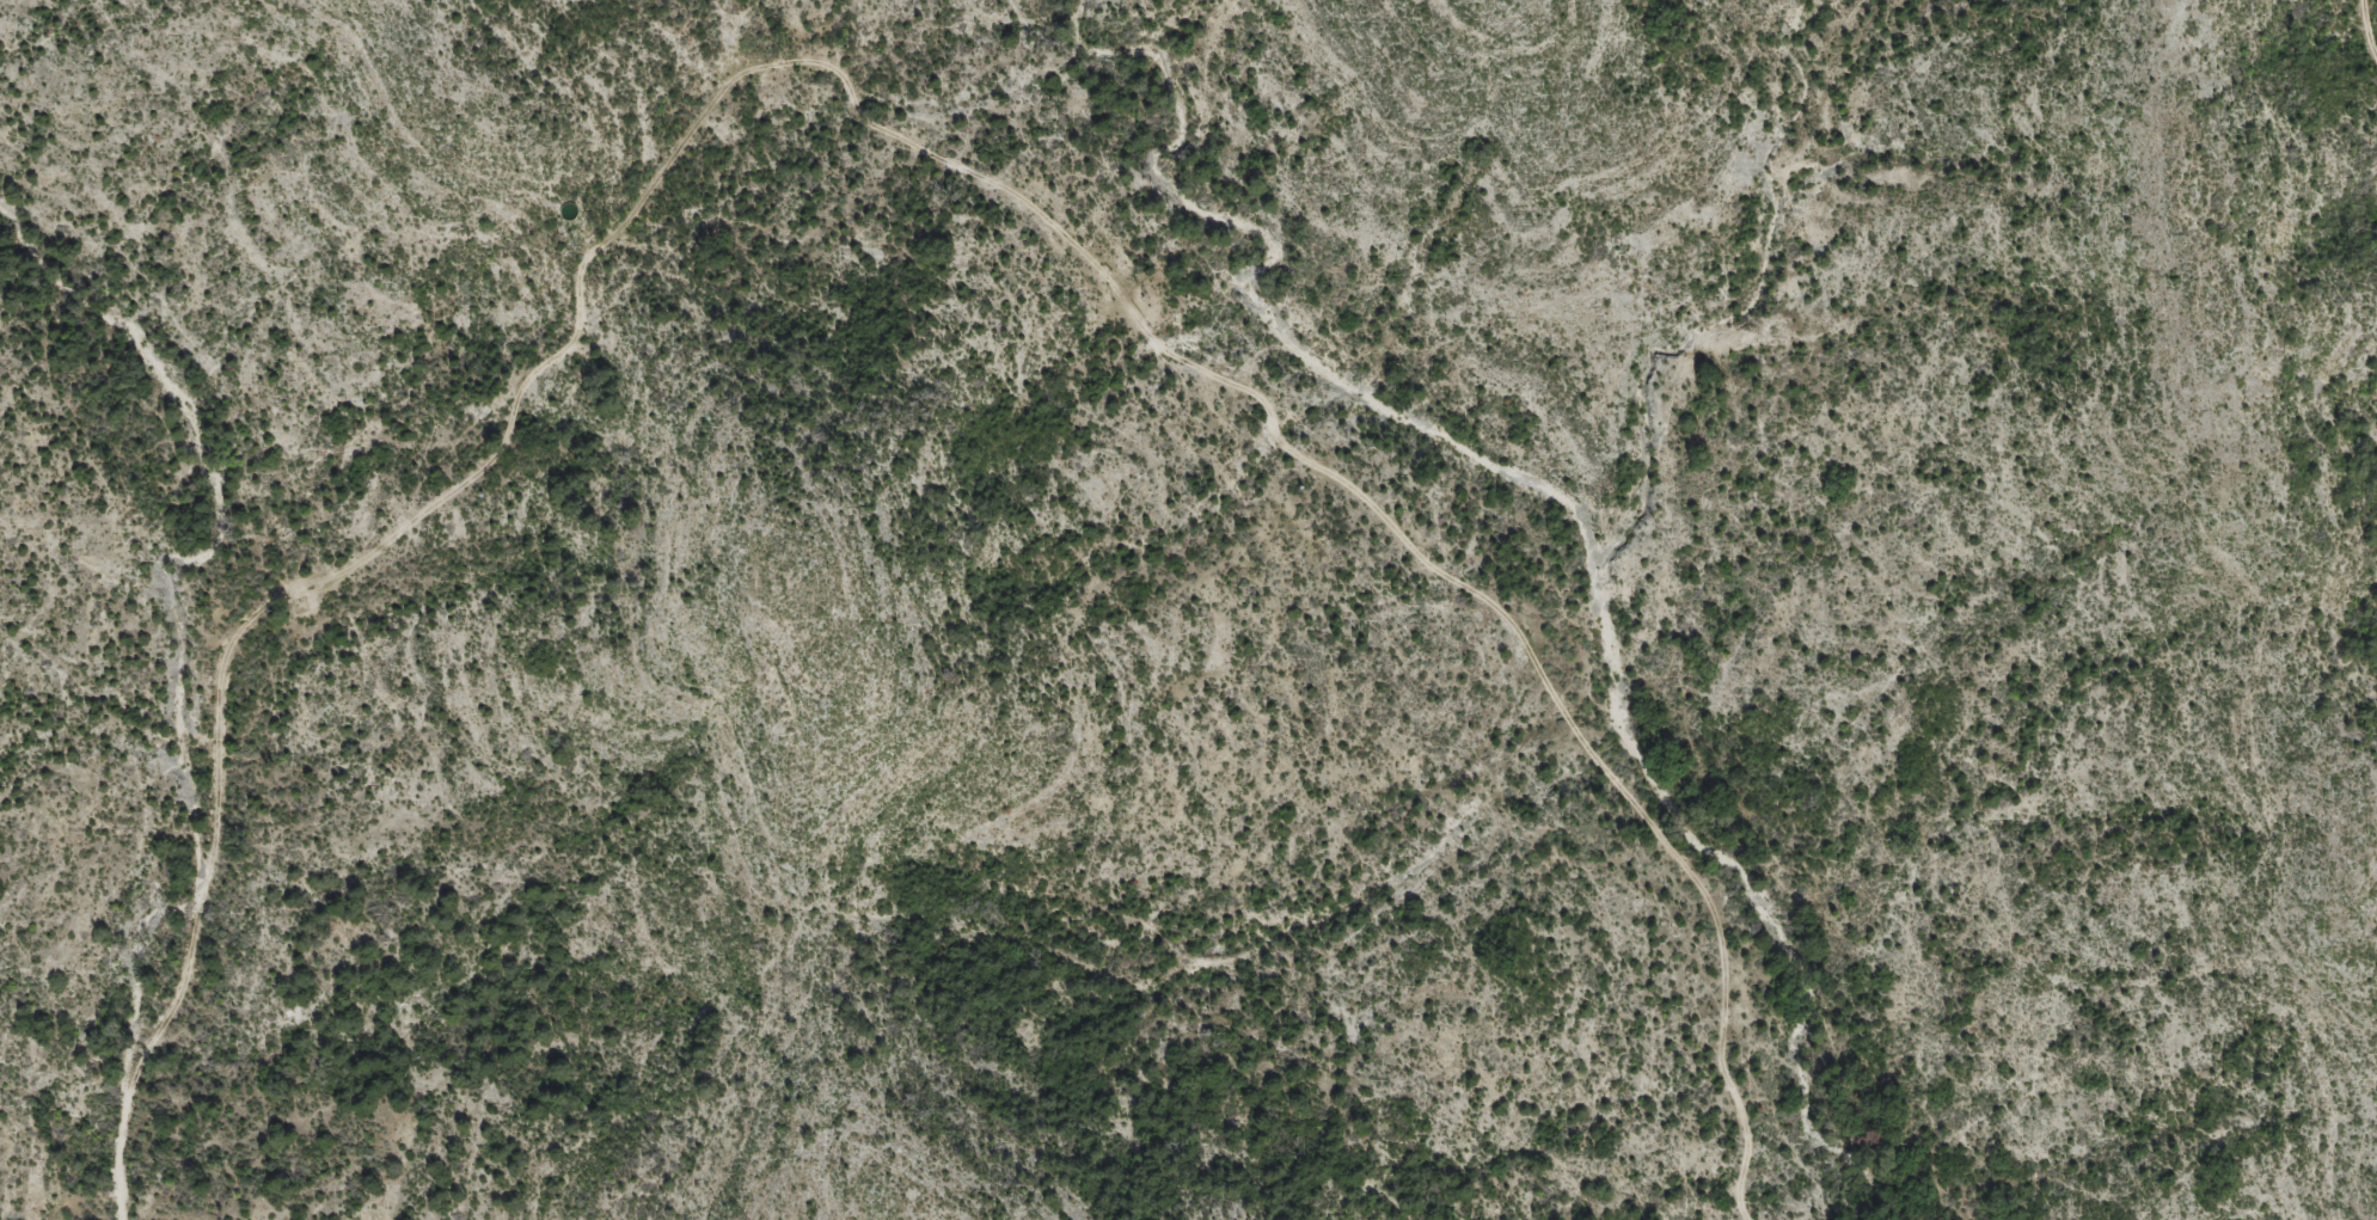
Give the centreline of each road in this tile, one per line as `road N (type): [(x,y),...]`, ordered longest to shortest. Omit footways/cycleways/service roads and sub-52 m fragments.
road 1 (residential): [(124,1219),(115,1163),(129,1084),(125,1012),(136,944),(201,889),(208,871),(210,711),(222,678),(271,612),(310,580),(394,539),(466,485),(525,374),(578,325),(590,287),(639,219),(700,100),(751,61),(779,56),(834,61),(860,105),(884,124),(1015,188),(1072,247),(1135,336),(1263,404),(1294,464),(1391,510),(1425,568),(1480,596),(1517,631),(1562,712),(1703,889),(1729,954),(1741,1073),(1758,1138),(1754,1219)]

